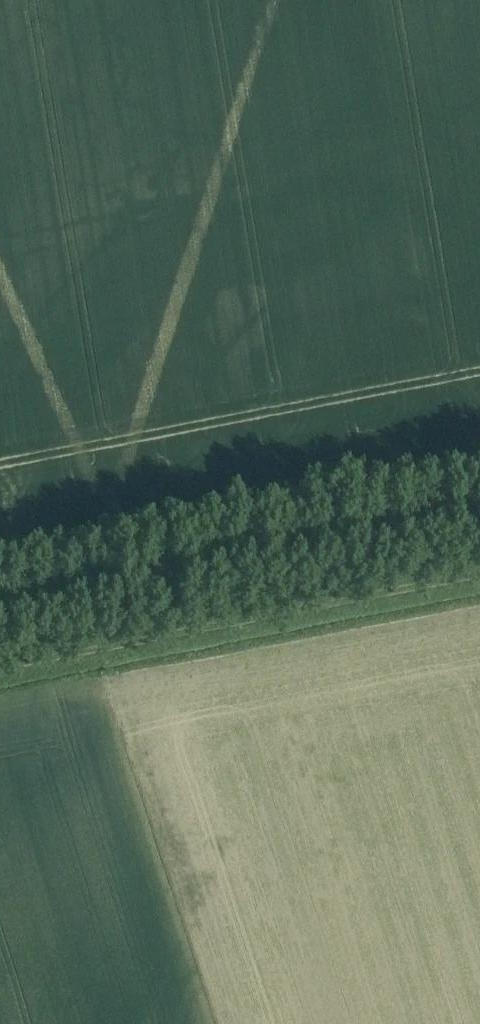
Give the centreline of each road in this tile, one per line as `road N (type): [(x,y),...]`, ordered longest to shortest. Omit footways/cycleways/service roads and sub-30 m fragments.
road 1 (track): [(479,570),(0,663)]
road 2 (unclassified): [(0,578),(479,487)]

